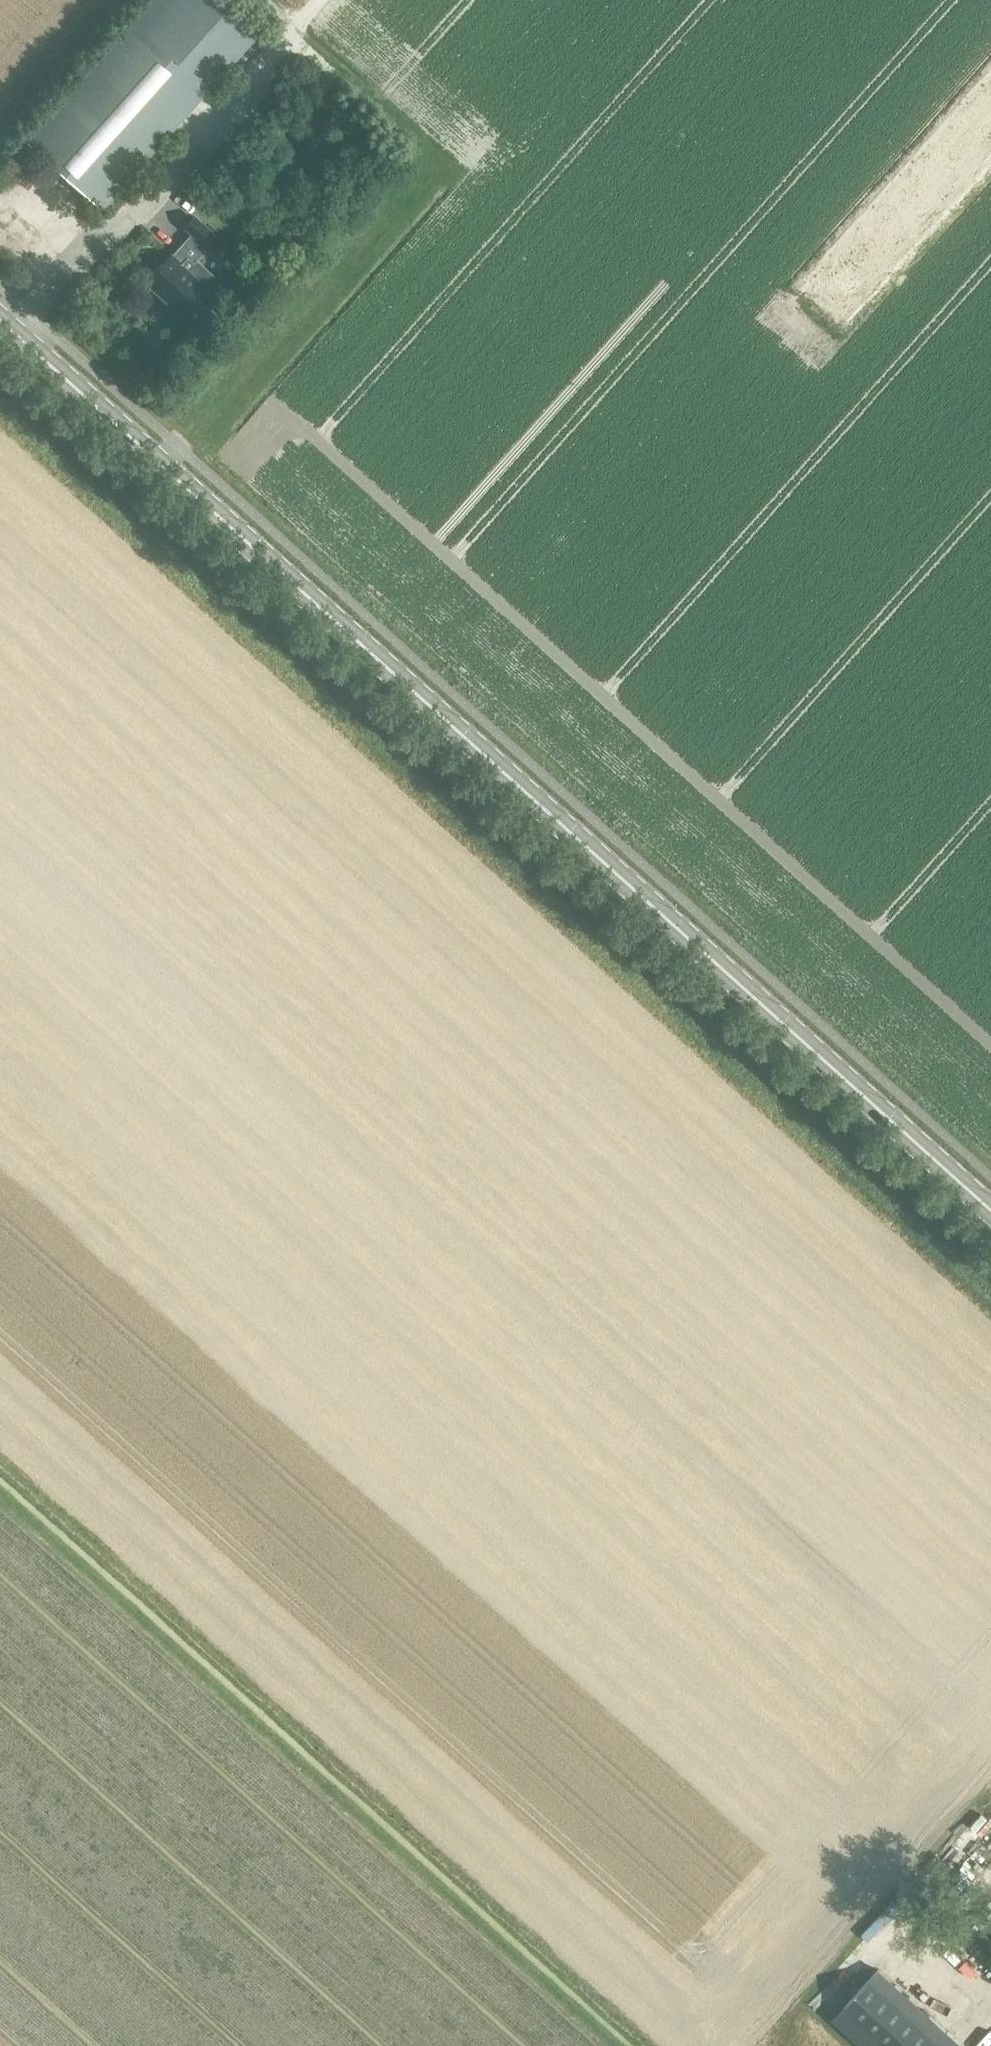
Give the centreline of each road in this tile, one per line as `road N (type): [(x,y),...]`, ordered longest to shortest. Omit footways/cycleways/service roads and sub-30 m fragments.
road 1 (unclassified): [(990,101),(501,630),(990,1088)]
road 2 (secondary): [(990,1205),(0,314)]
road 3 (track): [(316,0),(21,333)]

